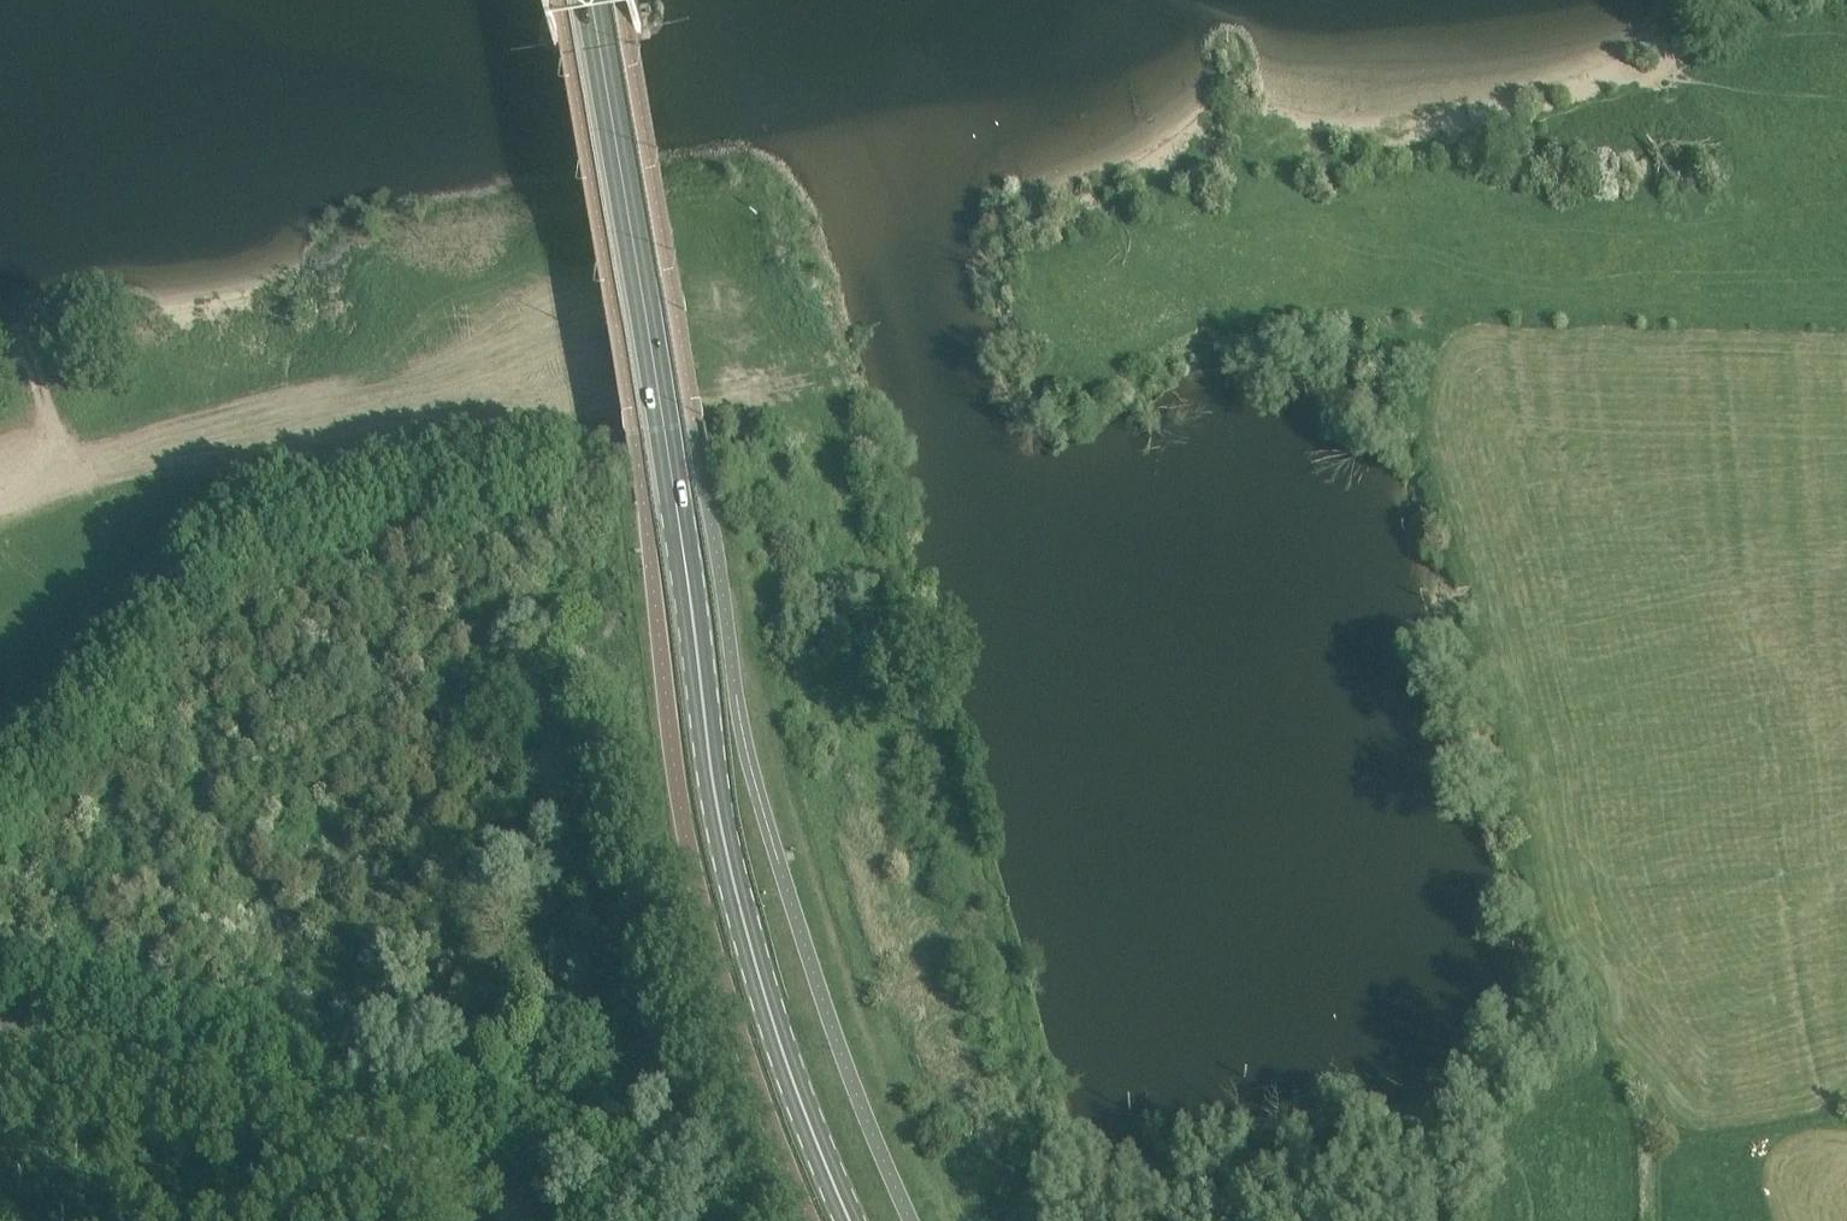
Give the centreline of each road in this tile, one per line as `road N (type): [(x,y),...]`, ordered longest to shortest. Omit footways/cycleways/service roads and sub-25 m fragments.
road 1 (secondary): [(852,1220),(772,1015),(724,828),(590,0)]
road 2 (track): [(522,1220),(501,1190),(298,1116),(0,1028)]

